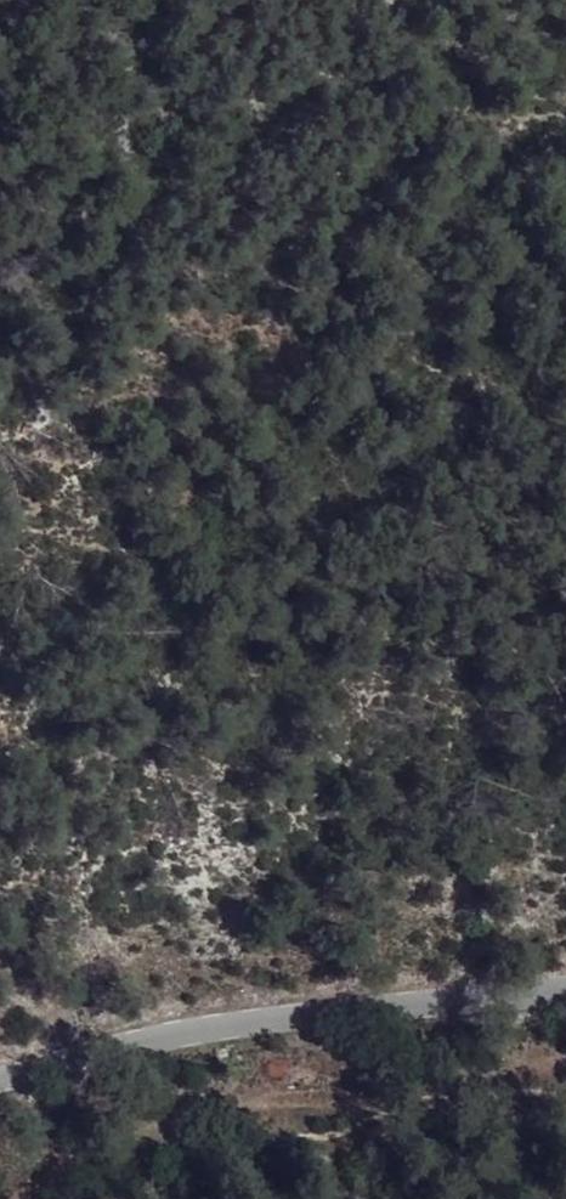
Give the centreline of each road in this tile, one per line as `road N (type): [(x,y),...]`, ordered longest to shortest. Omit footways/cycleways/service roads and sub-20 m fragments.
road 1 (tertiary): [(565,980),(151,1032),(0,1061)]

